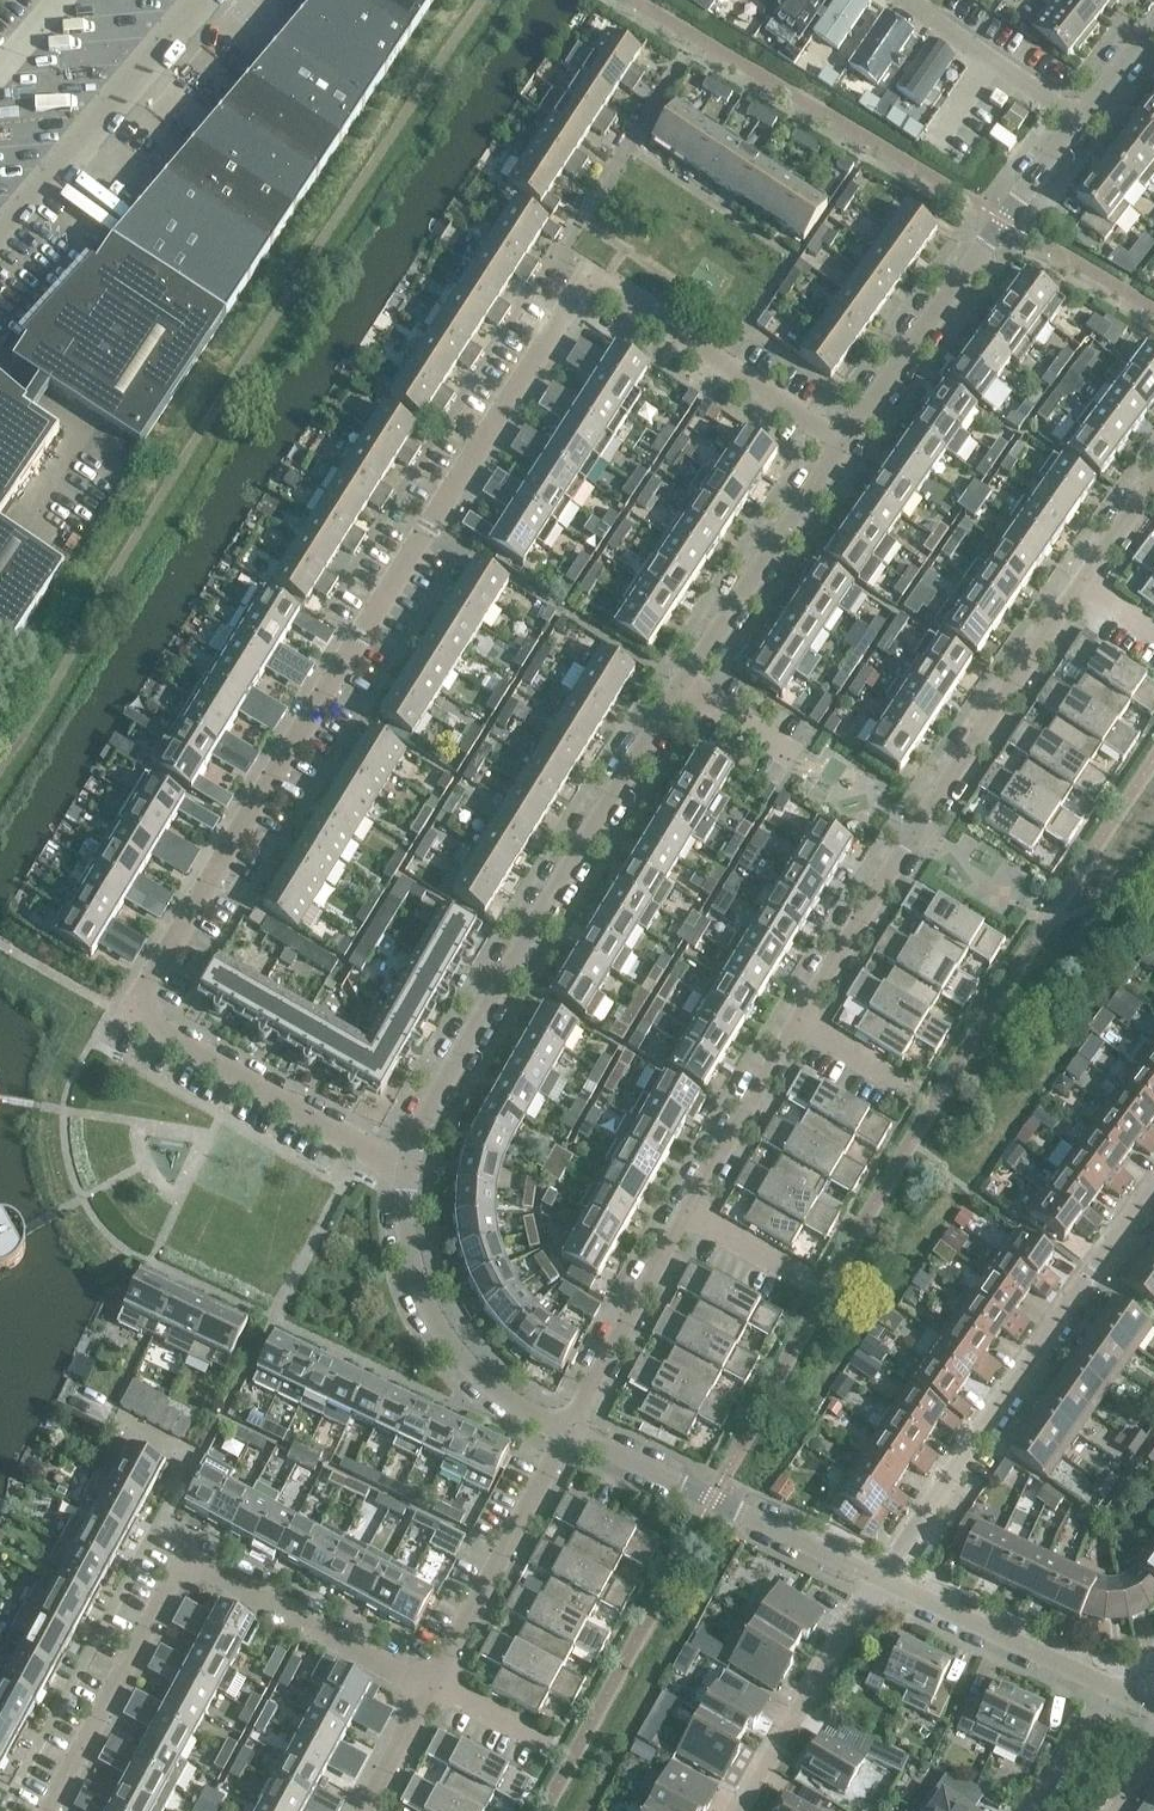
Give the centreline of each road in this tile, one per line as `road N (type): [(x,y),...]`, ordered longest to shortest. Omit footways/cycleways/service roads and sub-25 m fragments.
road 1 (residential): [(408,1166),(155,1027),(142,1006),(152,974),(562,308),(604,308),(834,459)]
road 2 (residential): [(566,1430),(907,833),(1153,483)]
road 3 (residential): [(408,1166),(418,1133),(681,685)]
road 4 (residential): [(874,1581),(1153,1189)]
road 5 (residential): [(834,459),(1079,119)]
road 6 (residential): [(874,1581),(566,1430)]
road 7 (residential): [(566,1430),(456,1353),(422,1292),(405,1230),(408,1166)]
road 8 (residential): [(48,1810),(162,1591),(203,1569)]
road 9 (residential): [(431,1686),(566,1430)]
road 10 (residential): [(681,685),(834,459)]
road 11 (residential): [(744,1810),(874,1581)]
road 12 (residential): [(431,1686),(203,1569)]
road 13 (residential): [(1108,1680),(874,1581)]
road 14 (residential): [(1079,119),(907,0)]
road 15 (residential): [(1022,1810),(1108,1680)]
road 16 (residential): [(431,1686),(365,1810)]
road 17 (residential): [(790,758),(681,685)]

